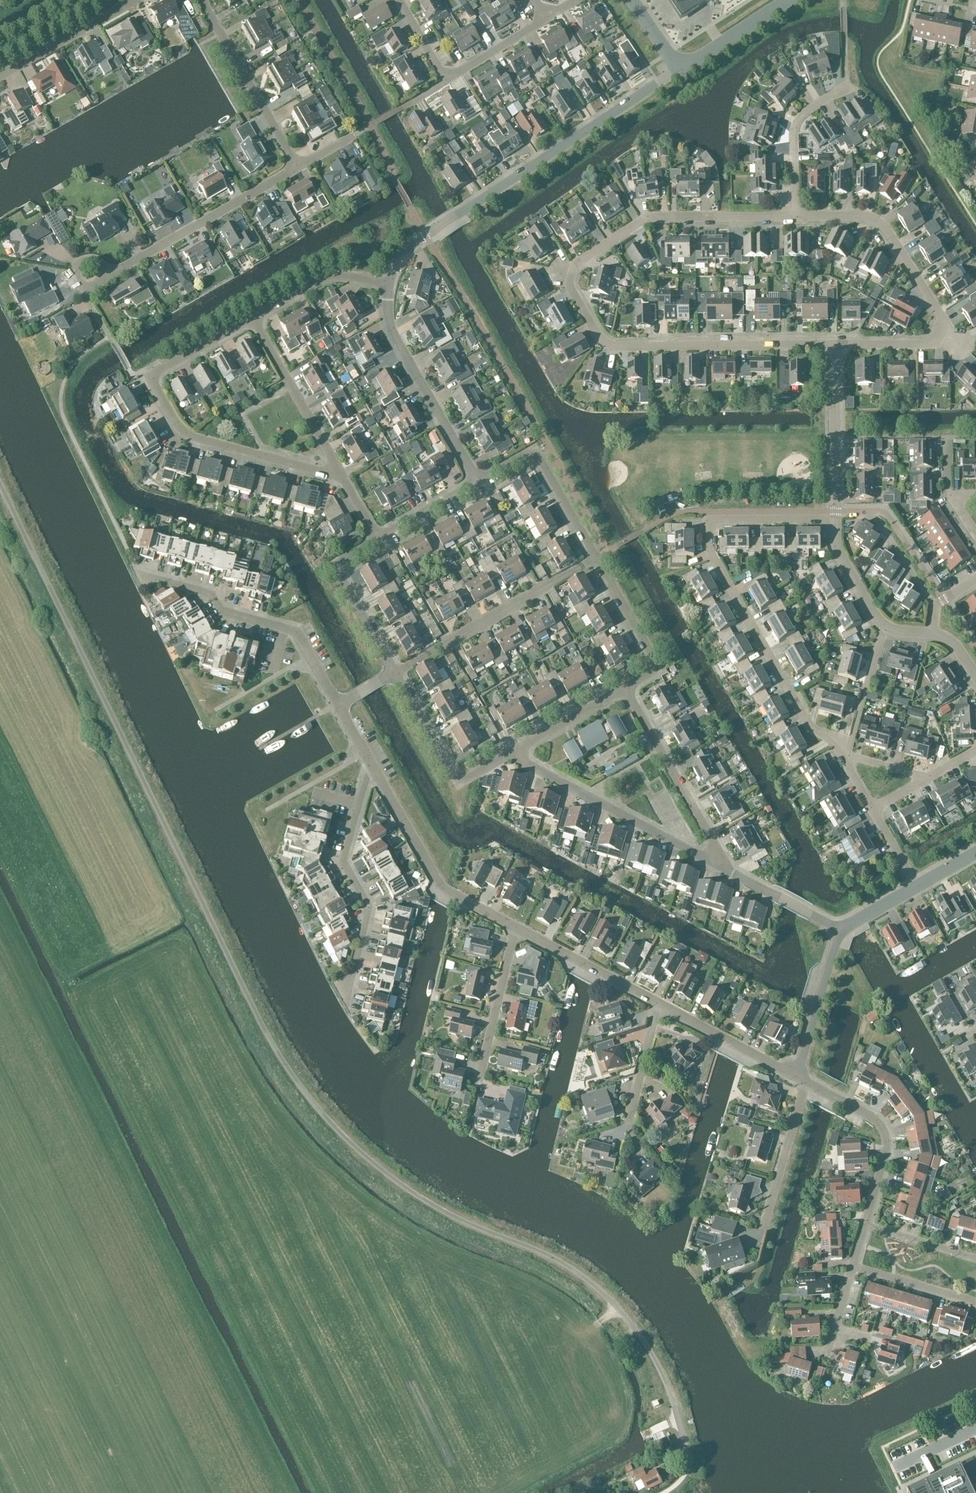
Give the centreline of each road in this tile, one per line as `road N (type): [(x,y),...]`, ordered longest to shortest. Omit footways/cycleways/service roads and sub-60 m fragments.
road 1 (residential): [(795,217),(650,218),(575,268),(571,289),(600,338),(621,347),(834,343)]
road 2 (residential): [(835,520),(709,521),(709,553),(812,731),(842,754)]
road 3 (residential): [(388,289),(402,256),(420,242),(681,71)]
road 4 (residential): [(342,477),(195,439),(172,421),(151,379),(255,318)]
road 5 (residential): [(834,343),(946,340),(950,333),(878,224),(795,217)]
road 6 (residential): [(722,867),(511,754)]
road 7 (residential): [(396,673),(595,560)]
road 8 (residential): [(516,930),(441,886),(371,764)]
road 9 (residential): [(477,483),(389,324),(388,289)]
road 10 (residential): [(297,166),(110,272)]
road 11 (residential): [(541,18),(444,78),(399,0)]
road 12 (residential): [(722,867),(627,688)]
road 13 (residential): [(349,988),(369,908),(344,864),(359,805)]
road 14 (residential): [(477,483),(535,450),(595,560)]
road 15 (residential): [(297,166),(201,0)]
road 16 (residential): [(865,1226),(885,1155),(882,1135),(874,1119),(804,1082)]
road 17 (residential): [(342,477),(255,318)]
road 18 (residential): [(835,520),(834,343)]
road 19 (residential): [(511,754),(458,775),(396,673)]
road 20 (residential): [(396,673),(339,574),(341,562),(379,540)]
road 21 (residential): [(0,79),(145,0)]
road 22 (residential): [(759,1240),(804,1082)]
road 23 (residential): [(595,560),(656,670),(627,688)]
road 24 (residential): [(656,1005),(516,930)]
road 25 (residential): [(797,1076),(656,1005)]
road 26 (residential): [(795,217),(794,127),(846,85)]
road 27 (residential): [(283,629),(222,614),(212,595),(144,579)]
road 28 (residential): [(797,1076),(840,930)]
road 29 (residential): [(255,318),(327,278),(388,289)]
road 30 (residential): [(481,1068),(516,930)]
road 31 (residential): [(840,930),(722,867)]
road 32 (residential): [(627,688),(511,754)]
road 33 (residential): [(842,754),(884,628)]
road 34 (unclassified): [(681,71),(788,0)]
road 35 (residential): [(627,1129),(656,1005)]
road 36 (unclassified): [(973,1302),(852,1271)]
road 37 (residential): [(884,628),(838,553),(835,520)]

